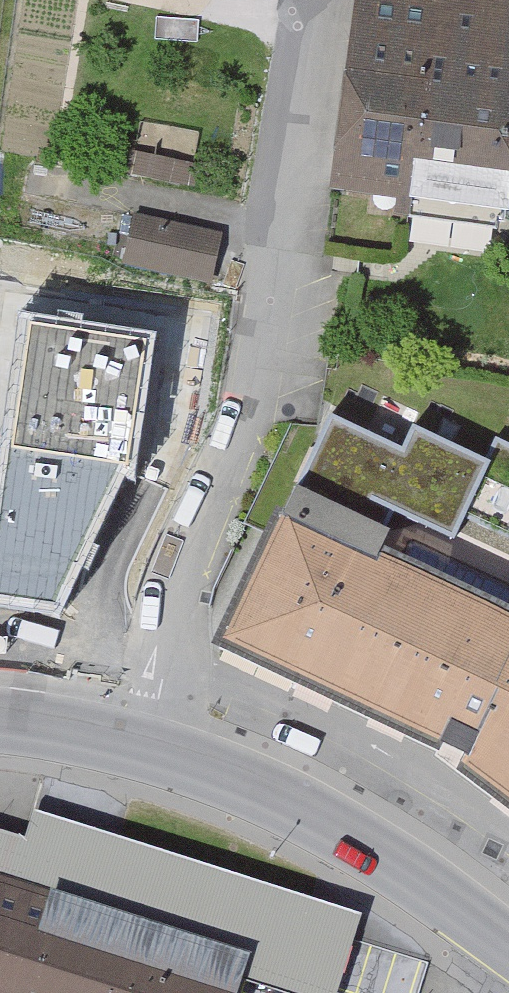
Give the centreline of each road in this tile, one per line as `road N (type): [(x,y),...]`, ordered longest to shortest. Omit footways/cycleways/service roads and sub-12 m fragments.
road 1 (residential): [(148,751),(184,559),(276,360),(308,175)]
road 2 (secondary): [(508,949),(326,824),(224,775),(148,751)]
road 3 (secondary): [(148,751),(0,723)]

